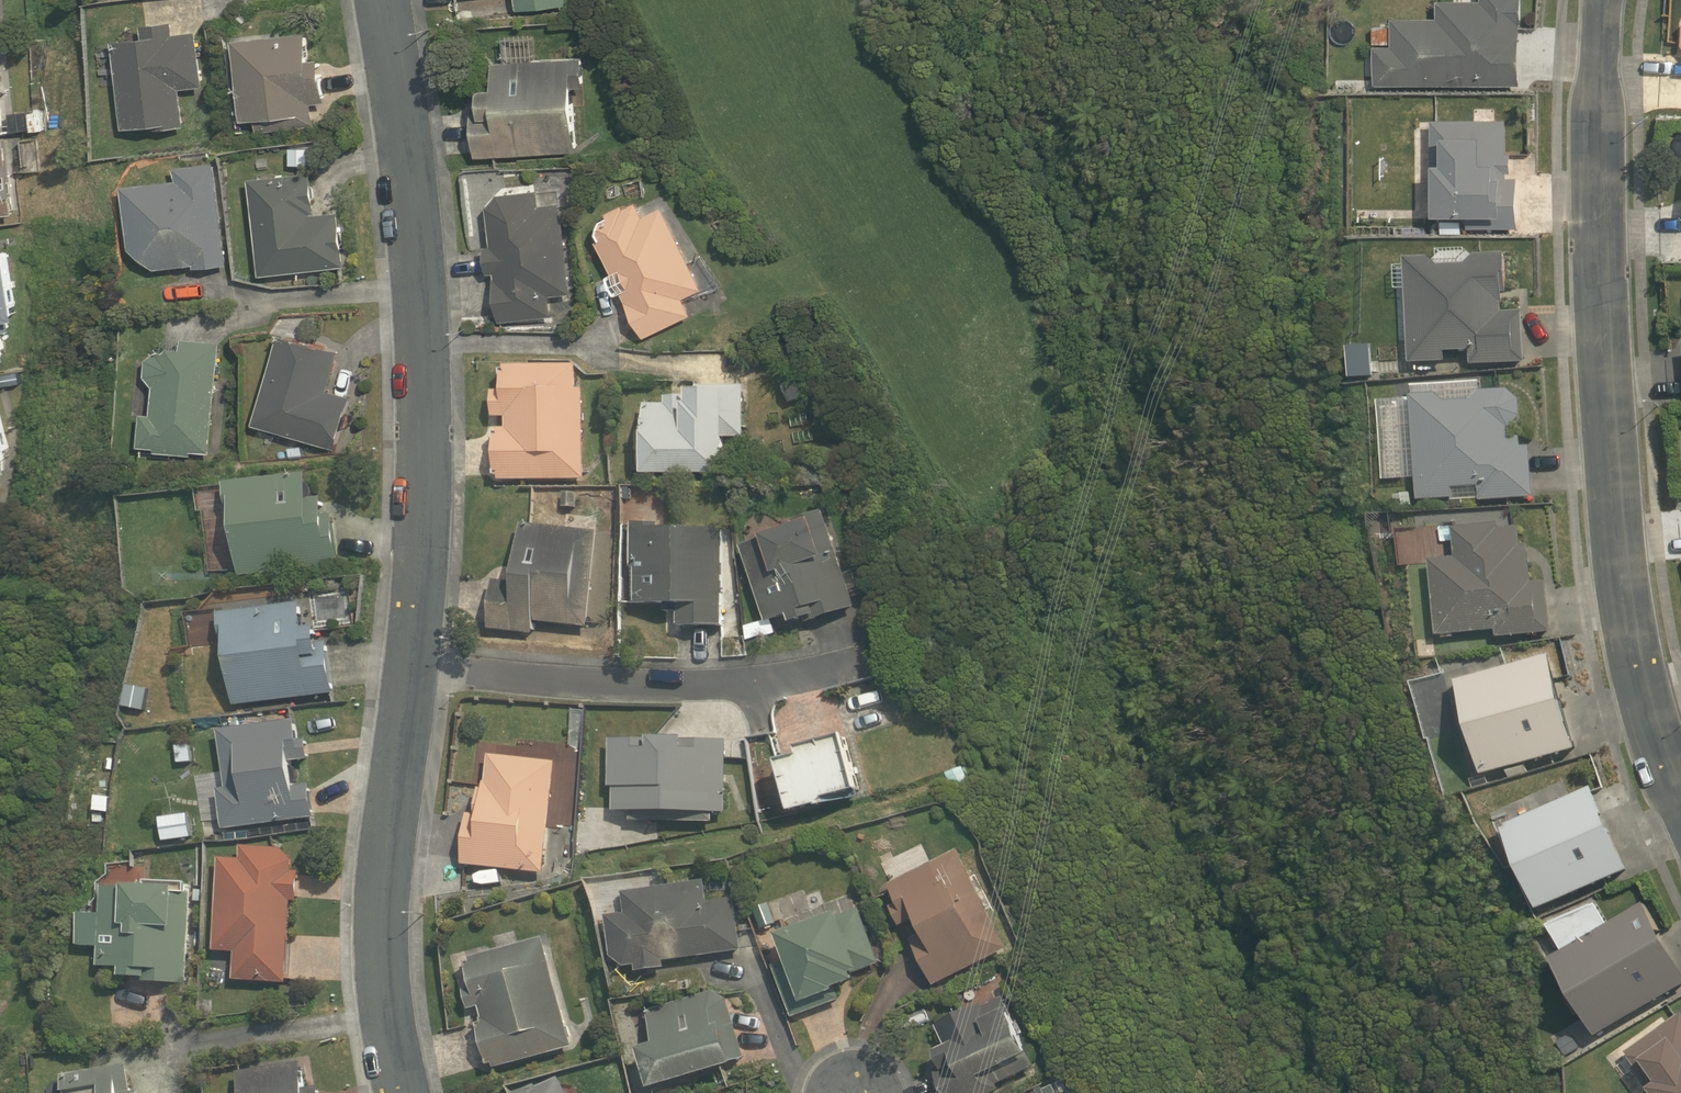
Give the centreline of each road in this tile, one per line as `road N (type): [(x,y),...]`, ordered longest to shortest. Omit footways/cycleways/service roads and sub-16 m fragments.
road 1 (residential): [(424,1092),(399,979),(403,847),(438,607),(443,279),(410,0)]
road 2 (residential): [(1607,0),(1591,257),(1599,450),(1633,673),(1680,791)]

